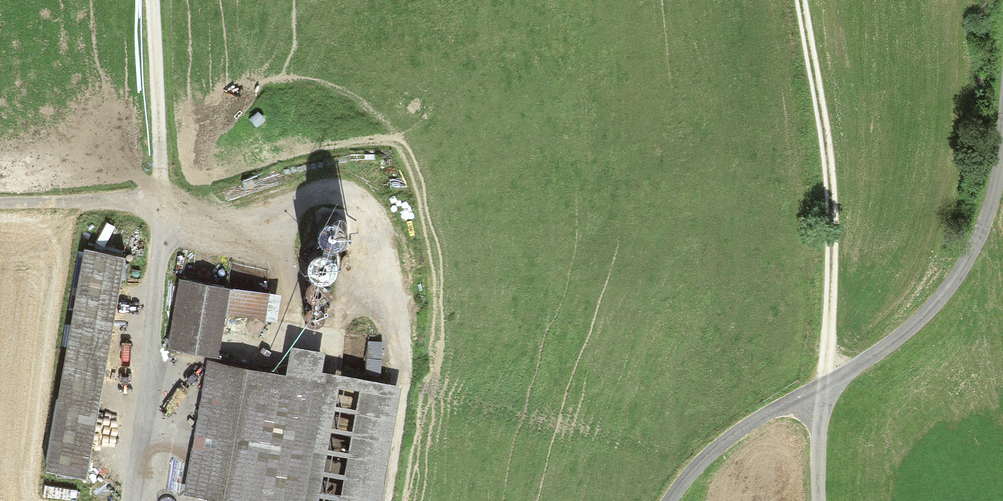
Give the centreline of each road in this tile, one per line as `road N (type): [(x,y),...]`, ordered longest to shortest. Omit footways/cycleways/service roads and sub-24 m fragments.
road 1 (track): [(824,389),(836,179),(795,0)]
road 2 (unclassified): [(1002,178),(986,234),(958,278),(911,327),(824,389),(755,421)]
road 3 (track): [(166,211),(0,209)]
road 4 (track): [(167,157),(158,0)]

